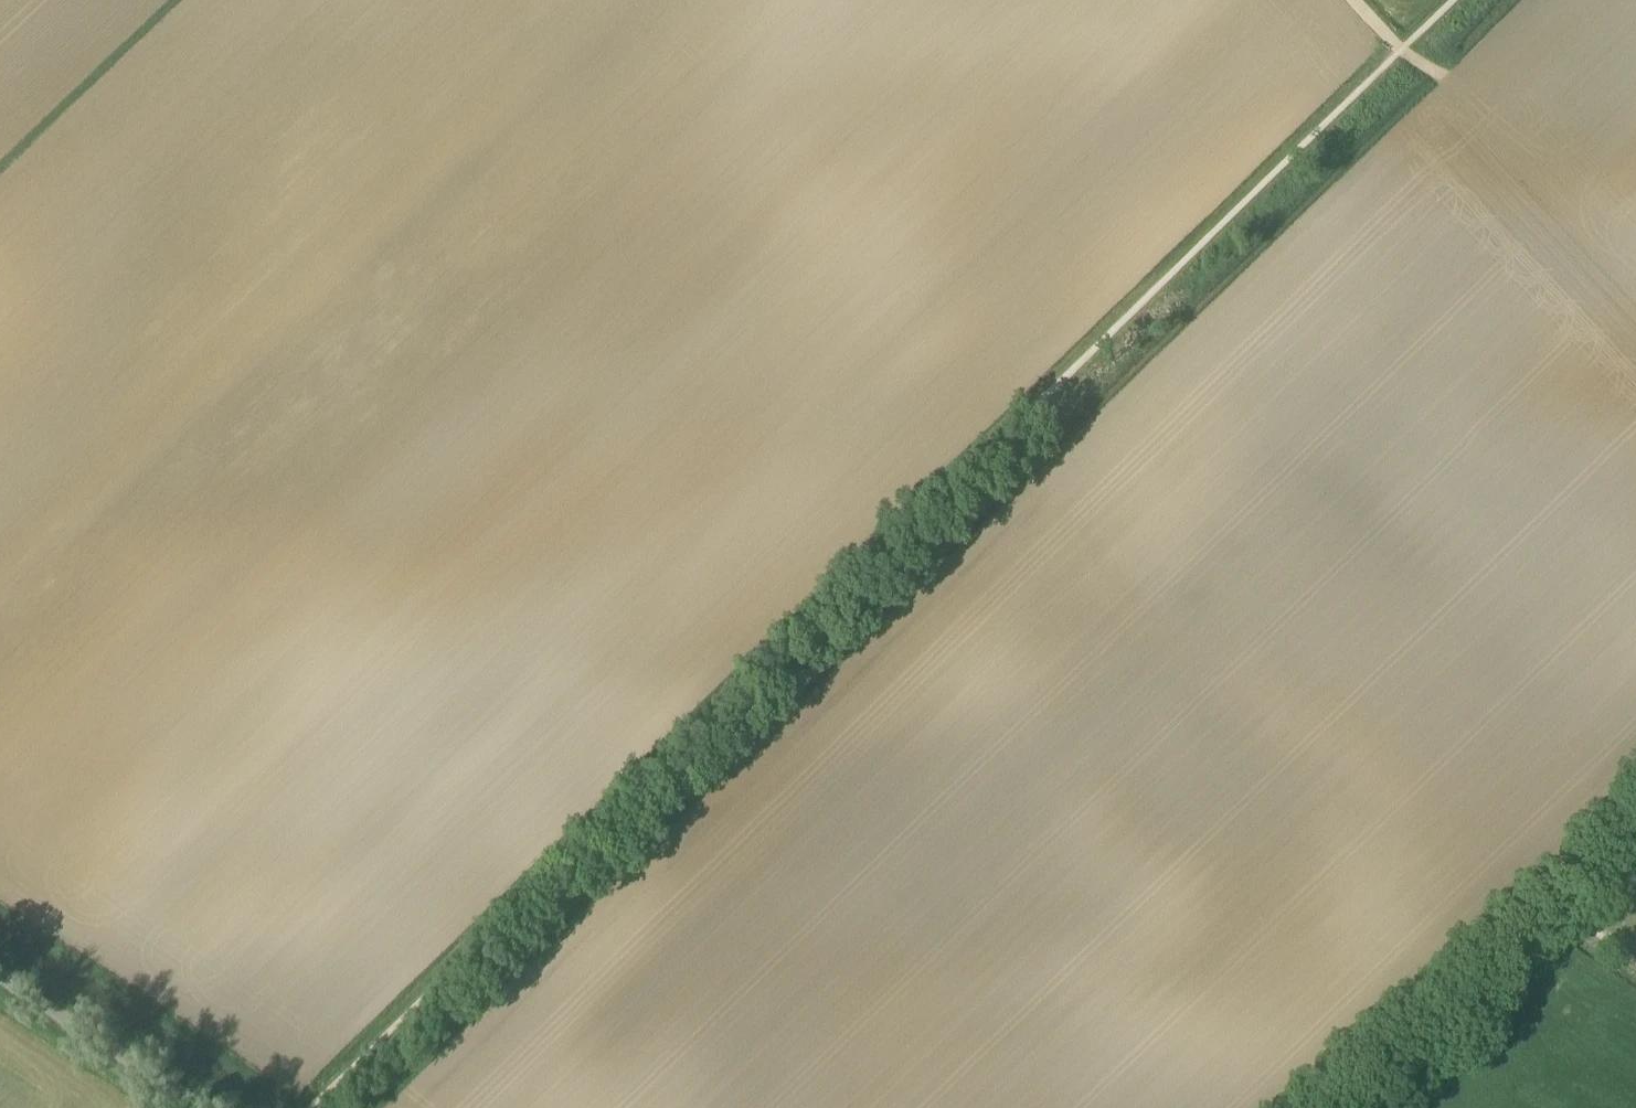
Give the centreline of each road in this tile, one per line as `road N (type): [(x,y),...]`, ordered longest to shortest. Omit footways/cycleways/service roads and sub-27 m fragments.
road 1 (unclassified): [(1350,1107),(1635,834)]
road 2 (unclassified): [(193,1107),(0,982)]

